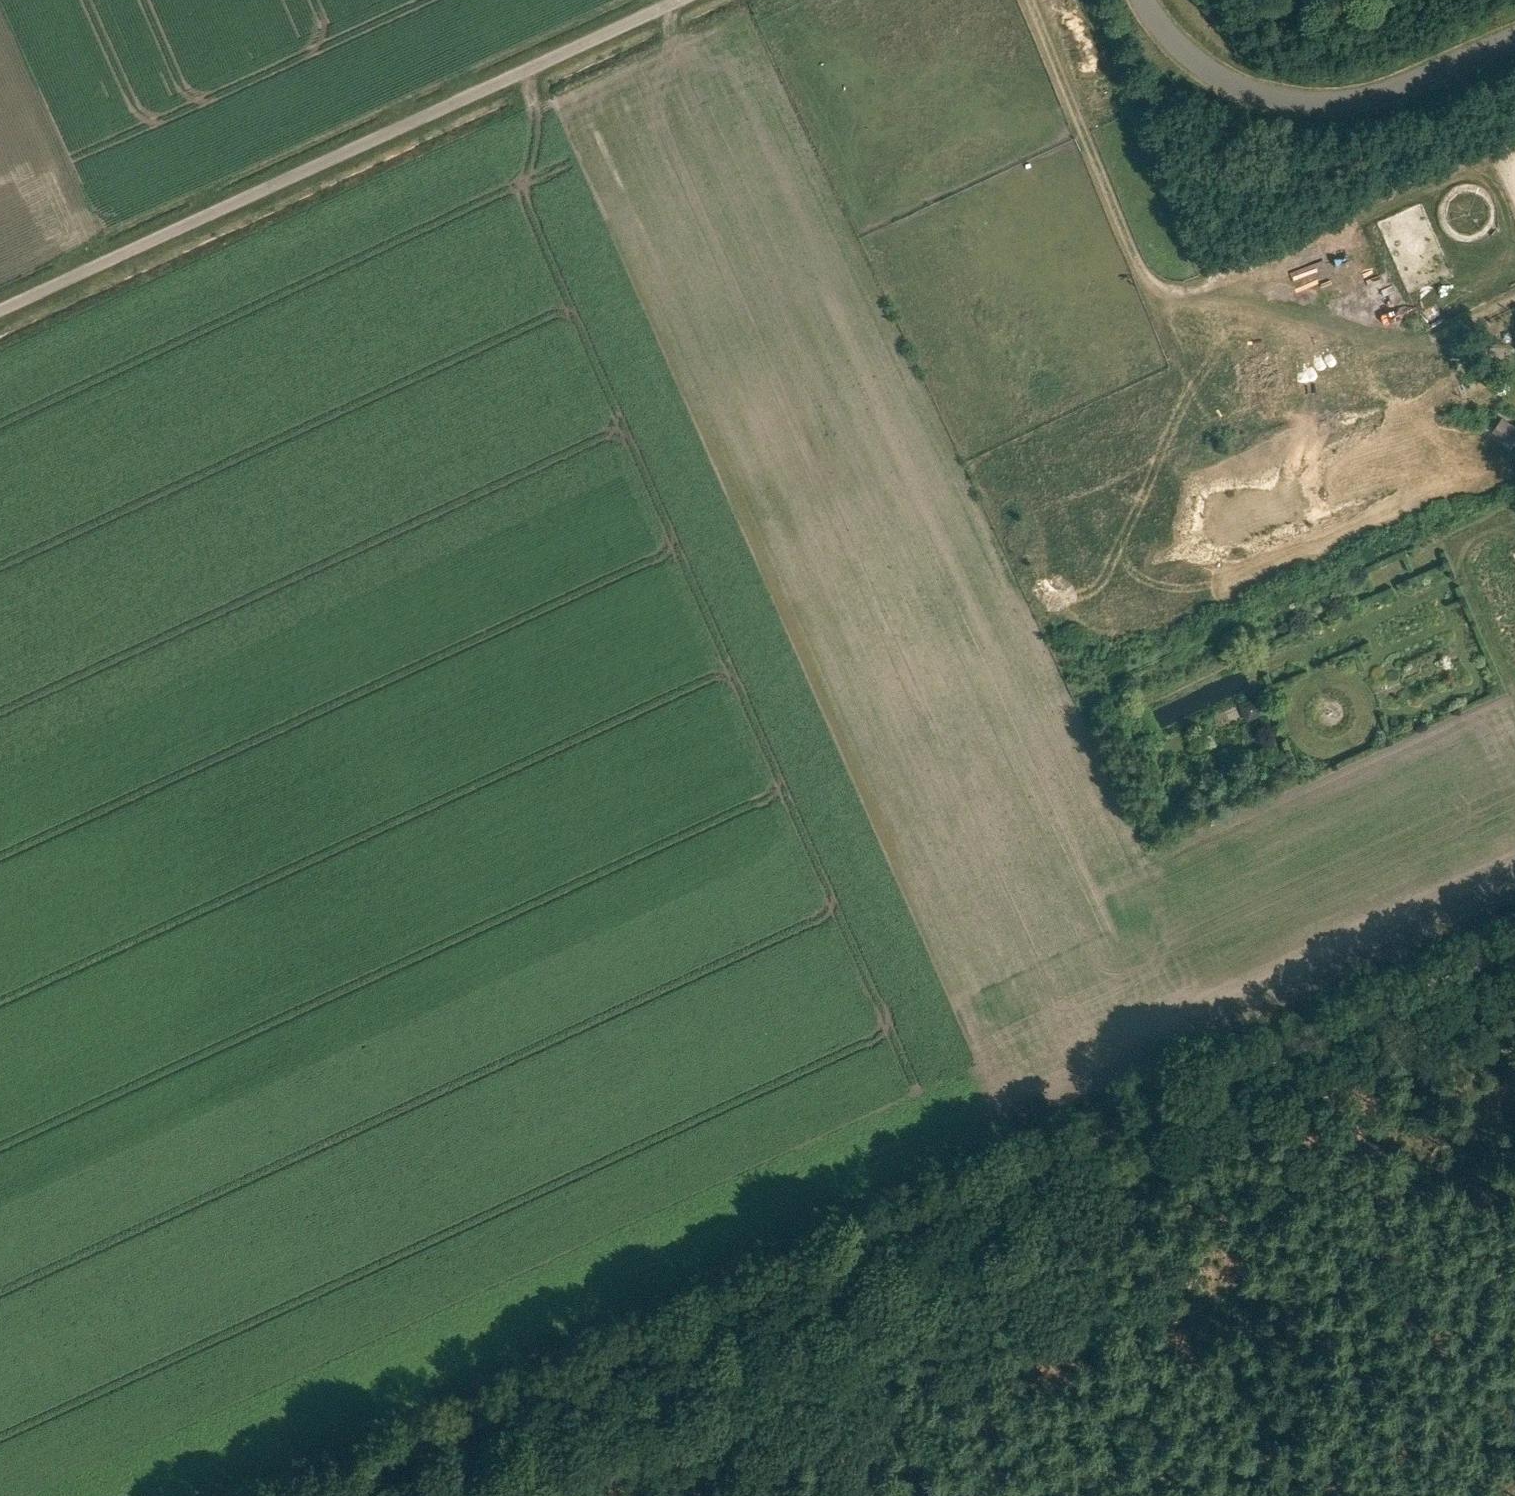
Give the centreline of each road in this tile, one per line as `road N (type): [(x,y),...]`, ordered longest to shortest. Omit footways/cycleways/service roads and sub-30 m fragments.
road 1 (track): [(1514,951),(696,1327)]
road 2 (unclassified): [(0,310),(676,0)]
road 3 (unclassified): [(1514,34),(1361,97),(1288,102),(1233,86),(1175,43),(1143,0)]
road 4 (track): [(696,1327),(324,1495)]

